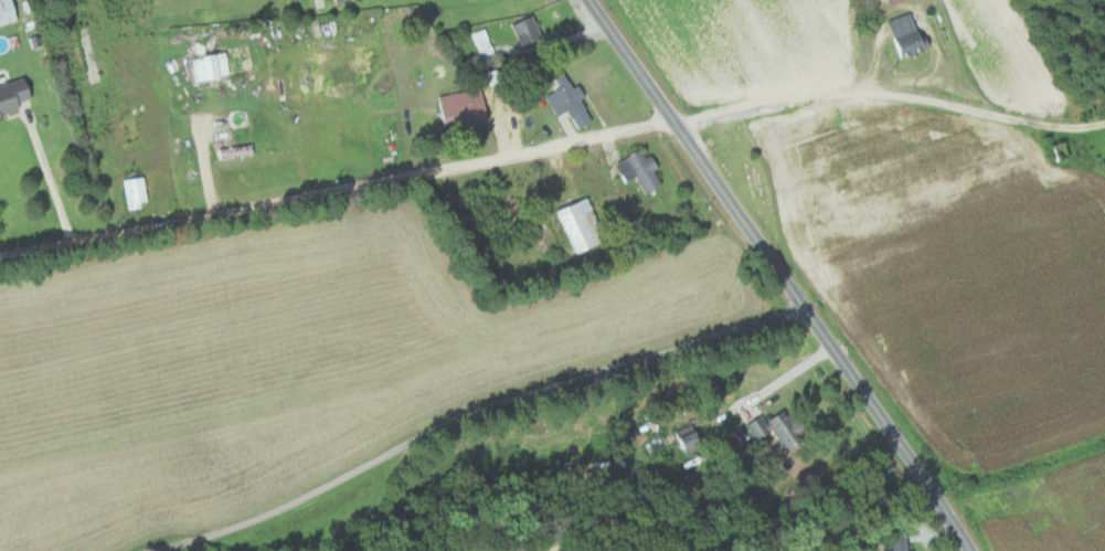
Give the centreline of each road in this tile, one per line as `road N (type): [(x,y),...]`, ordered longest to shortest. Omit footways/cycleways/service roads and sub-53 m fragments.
road 1 (residential): [(0,262),(425,178),(670,119)]
road 2 (residential): [(805,311),(440,430),(290,508),(168,550)]
road 3 (tertiary): [(923,484),(588,0)]
road 4 (residential): [(1104,125),(1042,125),(899,84),(670,119)]

